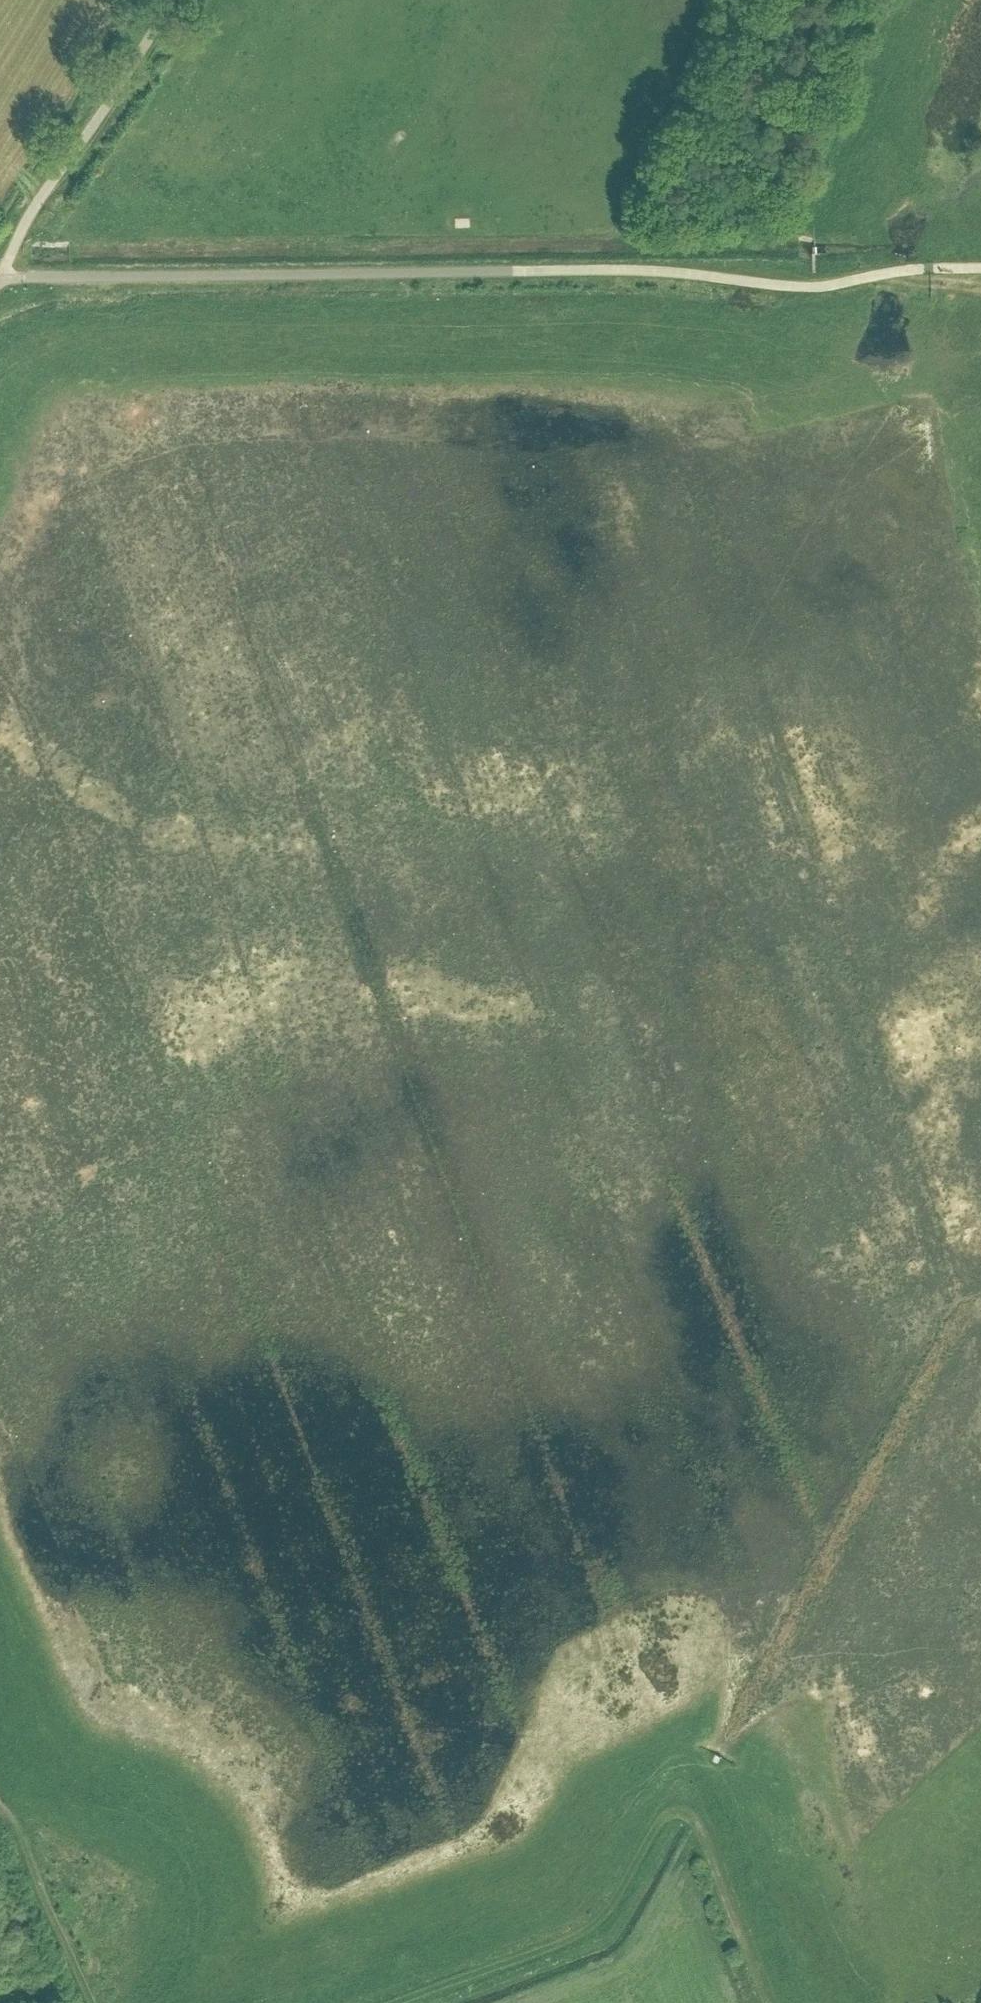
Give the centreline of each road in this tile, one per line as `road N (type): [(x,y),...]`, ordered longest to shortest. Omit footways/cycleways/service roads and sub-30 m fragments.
road 1 (unclassified): [(0,278),(638,269),(802,286),(928,268)]
road 2 (track): [(410,2002),(600,1929),(675,1810),(699,1815),(774,2002)]
road 3 (unclassified): [(170,0),(0,271)]
road 4 (track): [(0,1786),(95,2002)]

